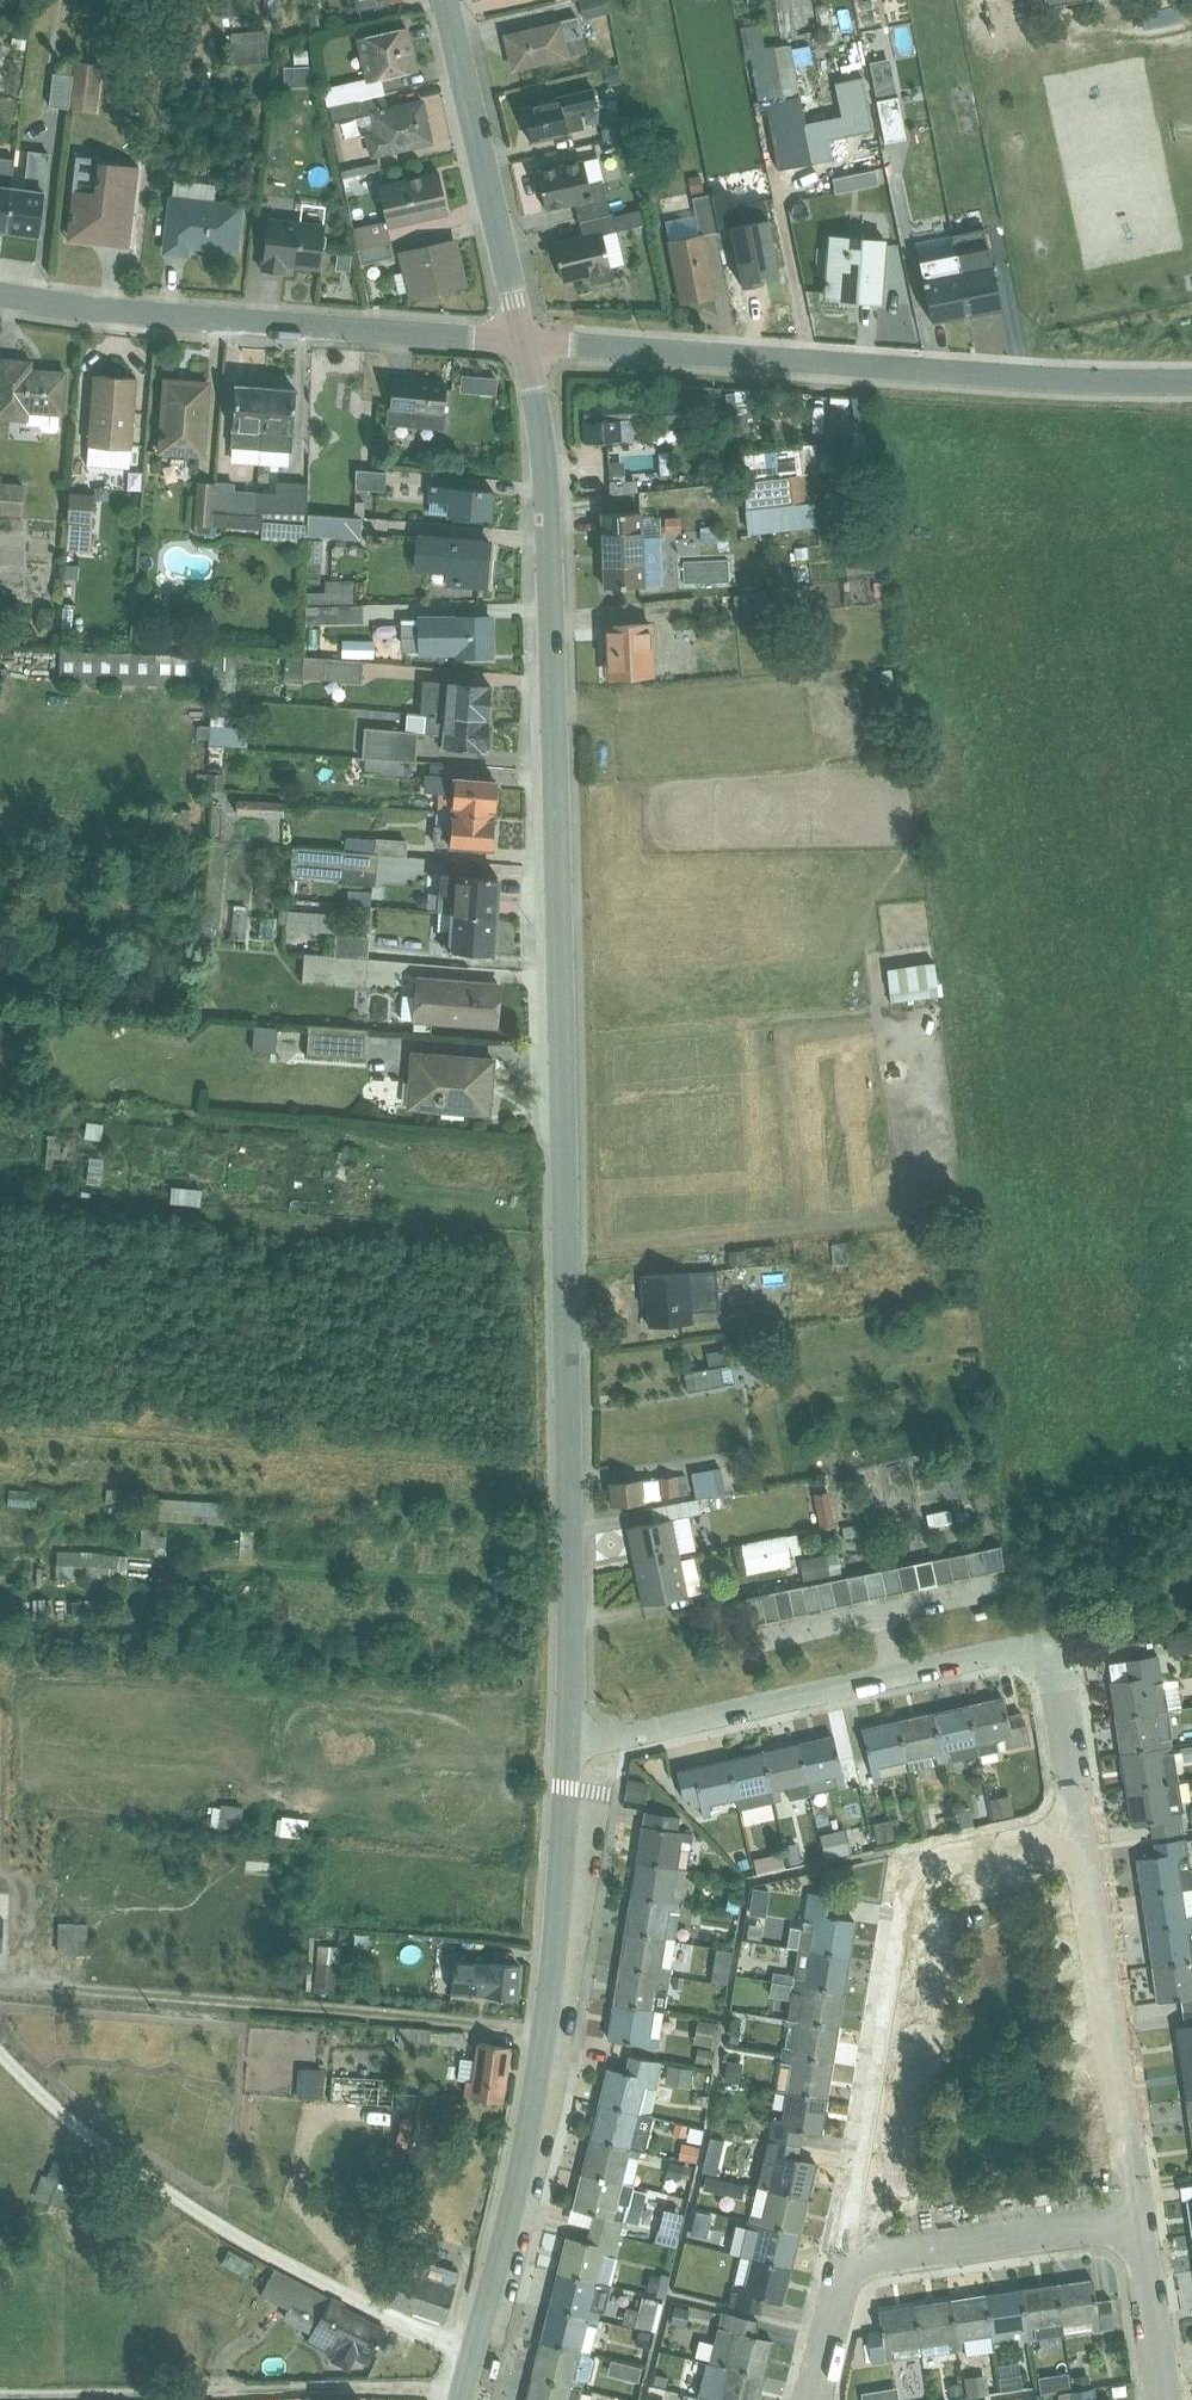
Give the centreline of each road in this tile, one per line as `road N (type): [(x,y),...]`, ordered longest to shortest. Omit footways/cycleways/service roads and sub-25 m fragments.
road 1 (tertiary): [(528,350),(553,509),(572,1748)]
road 2 (residential): [(572,1748),(1057,1648),(1089,1848)]
road 3 (residential): [(528,350),(1096,382),(1191,380)]
road 4 (tertiary): [(572,1748),(542,2082),(476,2357)]
road 5 (track): [(567,1462),(0,1416)]
road 6 (residential): [(0,2054),(65,2118),(229,2232),(476,2357)]
road 7 (track): [(0,1995),(547,2032)]
road 8 (residential): [(847,2259),(914,1913),(952,1874),(1089,1848)]
road 9 (residential): [(0,301),(129,320),(528,350)]
road 10 (track): [(0,2395),(467,2394)]
road 11 (residential): [(1089,1848),(1138,2217)]
road 12 (tertiary): [(448,0),(528,350)]
road 13 (residential): [(1138,2217),(847,2259)]
road 14 (residential): [(1138,2217),(1168,2399)]
road 15 (residential): [(847,2259),(813,2399)]

